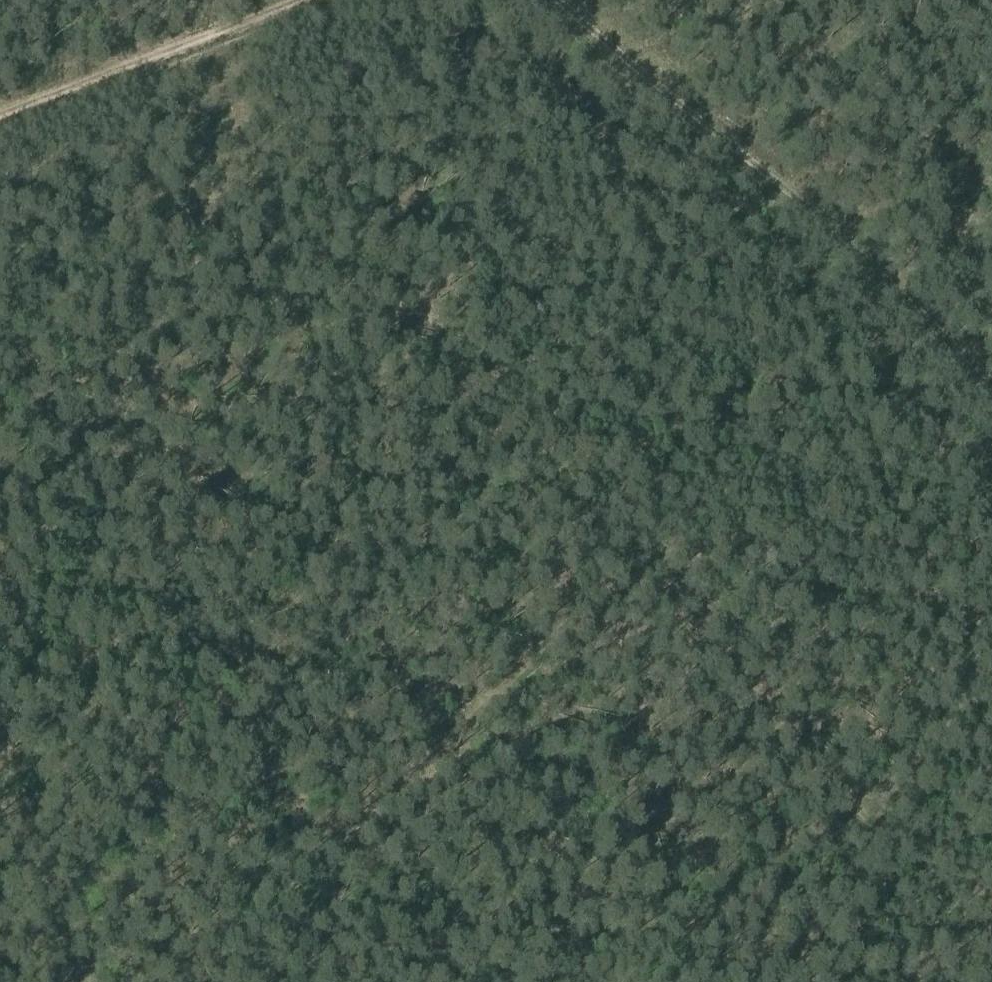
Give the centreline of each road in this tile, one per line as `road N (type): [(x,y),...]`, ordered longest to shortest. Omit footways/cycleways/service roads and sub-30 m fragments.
road 1 (track): [(991,388),(553,0)]
road 2 (track): [(296,0),(0,115)]

